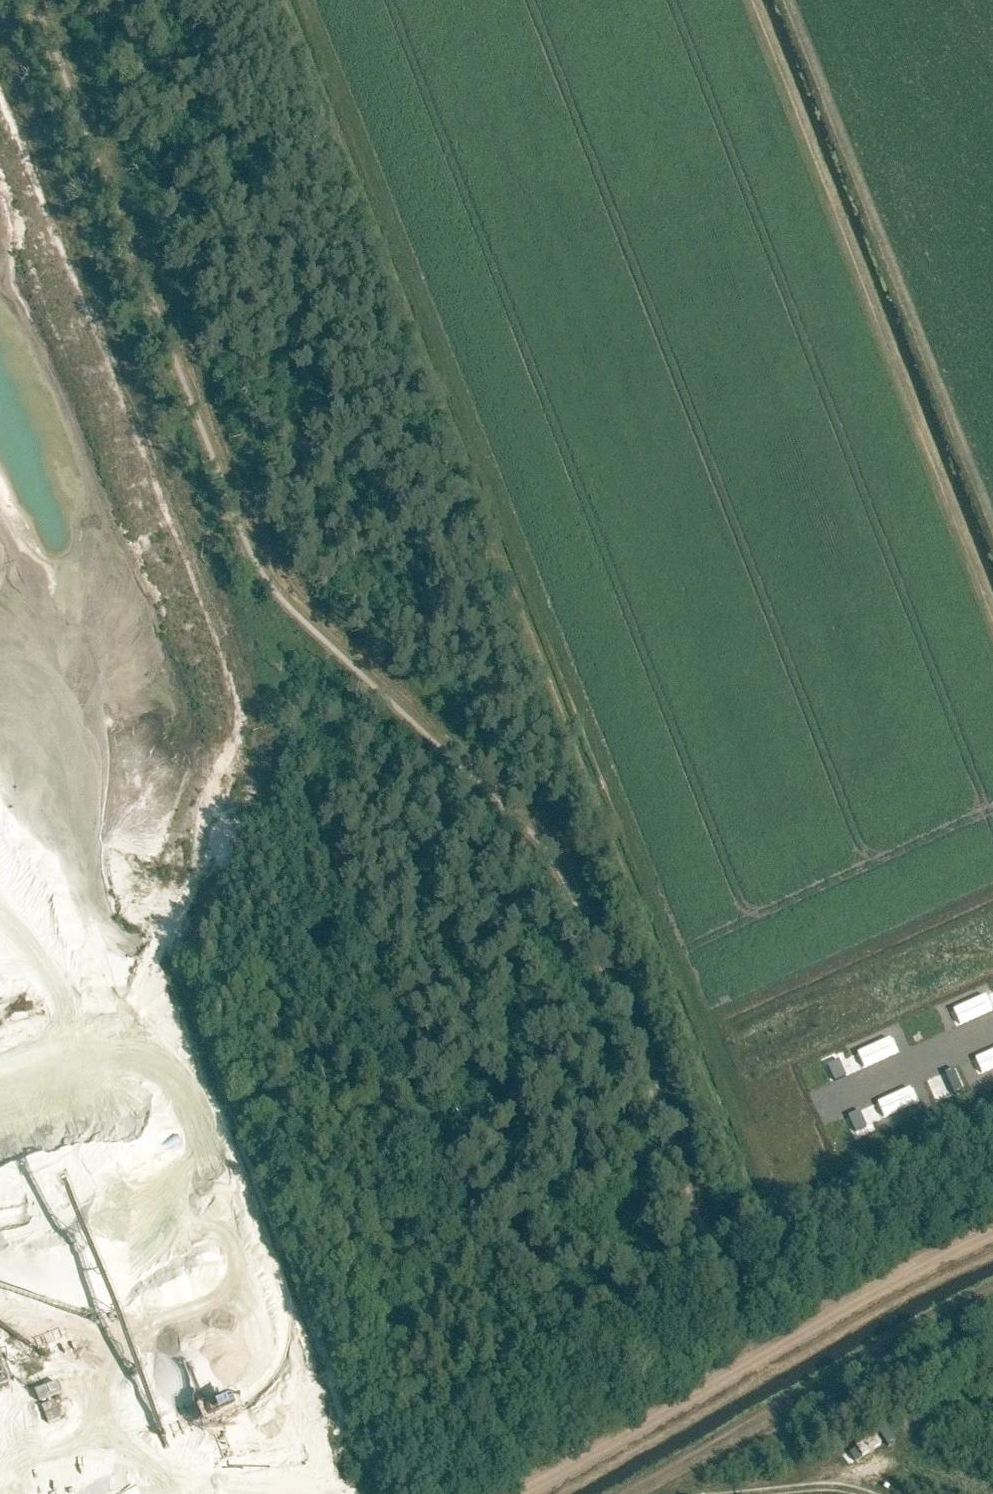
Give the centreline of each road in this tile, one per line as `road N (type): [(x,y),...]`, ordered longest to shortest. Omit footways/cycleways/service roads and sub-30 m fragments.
road 1 (track): [(750,0),(992,616)]
road 2 (track): [(726,1373),(992,1233)]
road 3 (track): [(517,1493),(726,1373)]

